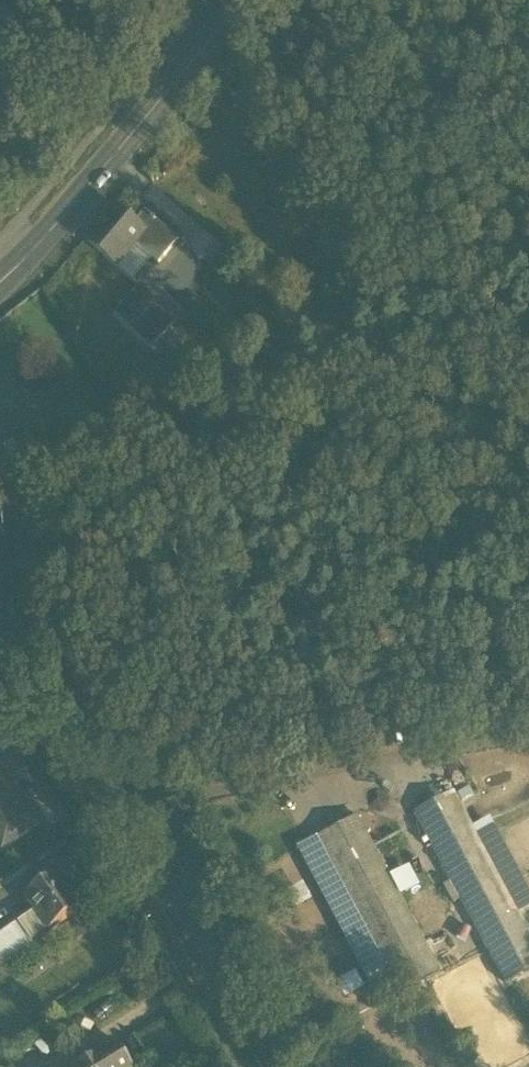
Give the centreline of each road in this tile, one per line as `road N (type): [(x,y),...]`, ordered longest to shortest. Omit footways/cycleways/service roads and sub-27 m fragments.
road 1 (tertiary): [(0,624),(113,780),(279,1066)]
road 2 (track): [(97,824),(528,736)]
road 3 (secondary): [(0,276),(75,202),(244,0)]

